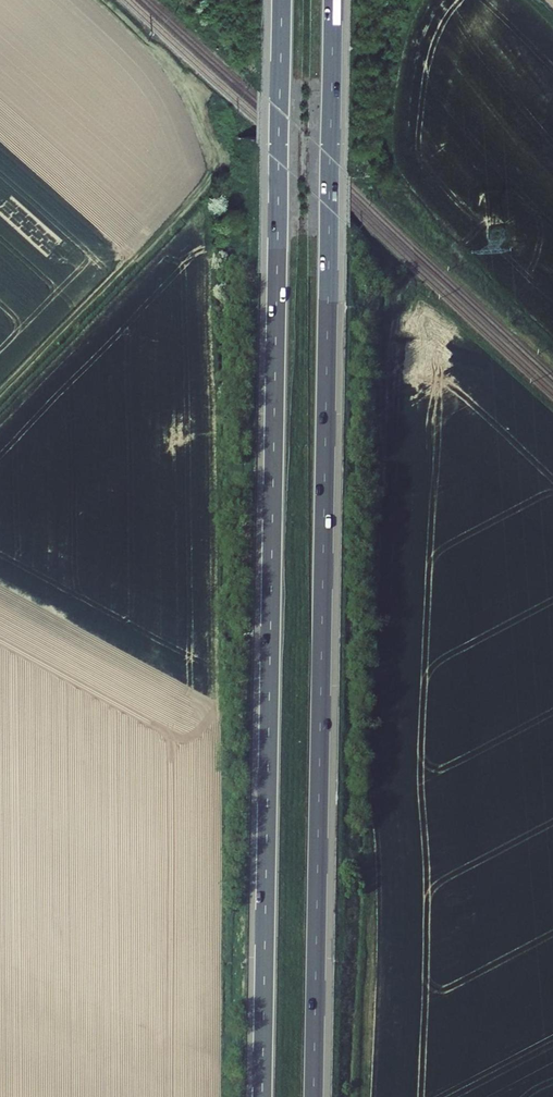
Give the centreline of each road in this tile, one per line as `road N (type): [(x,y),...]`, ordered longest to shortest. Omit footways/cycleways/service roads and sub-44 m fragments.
road 1 (motorway): [(281,0),(262,1096)]
road 2 (motorway): [(314,1096),(333,0)]
road 3 (track): [(0,403),(193,208),(214,171)]

